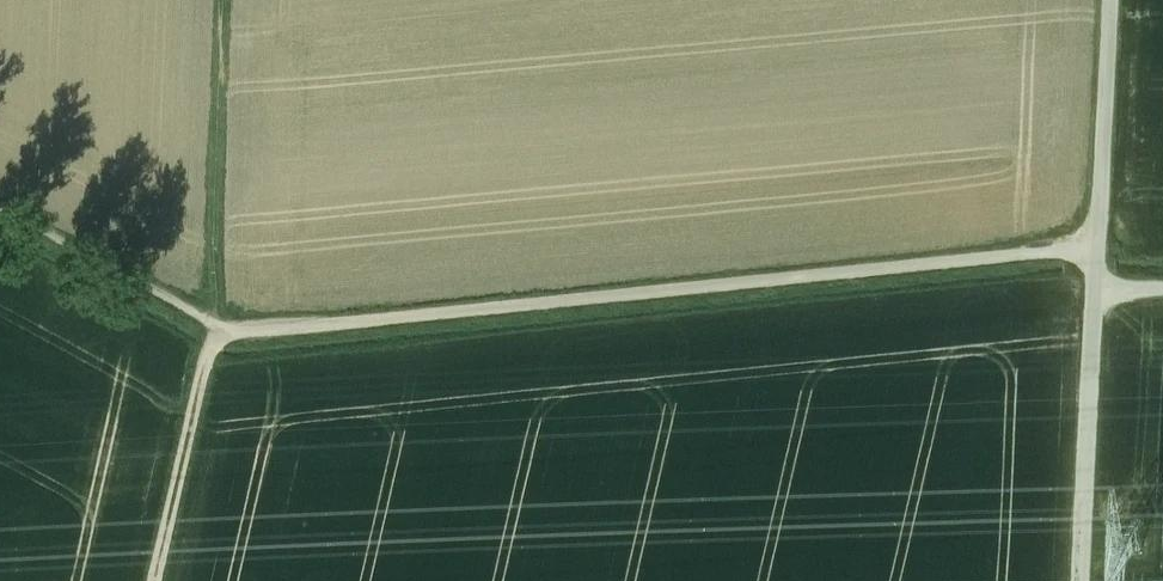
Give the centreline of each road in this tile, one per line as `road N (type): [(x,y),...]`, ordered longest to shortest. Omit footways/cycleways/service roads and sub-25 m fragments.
road 1 (track): [(0,210),(220,329),(243,331),(1100,245)]
road 2 (track): [(228,0),(220,329),(206,354),(153,580)]
road 3 (track): [(1083,580),(1099,285)]
road 4 (track): [(1099,285),(1113,0)]

